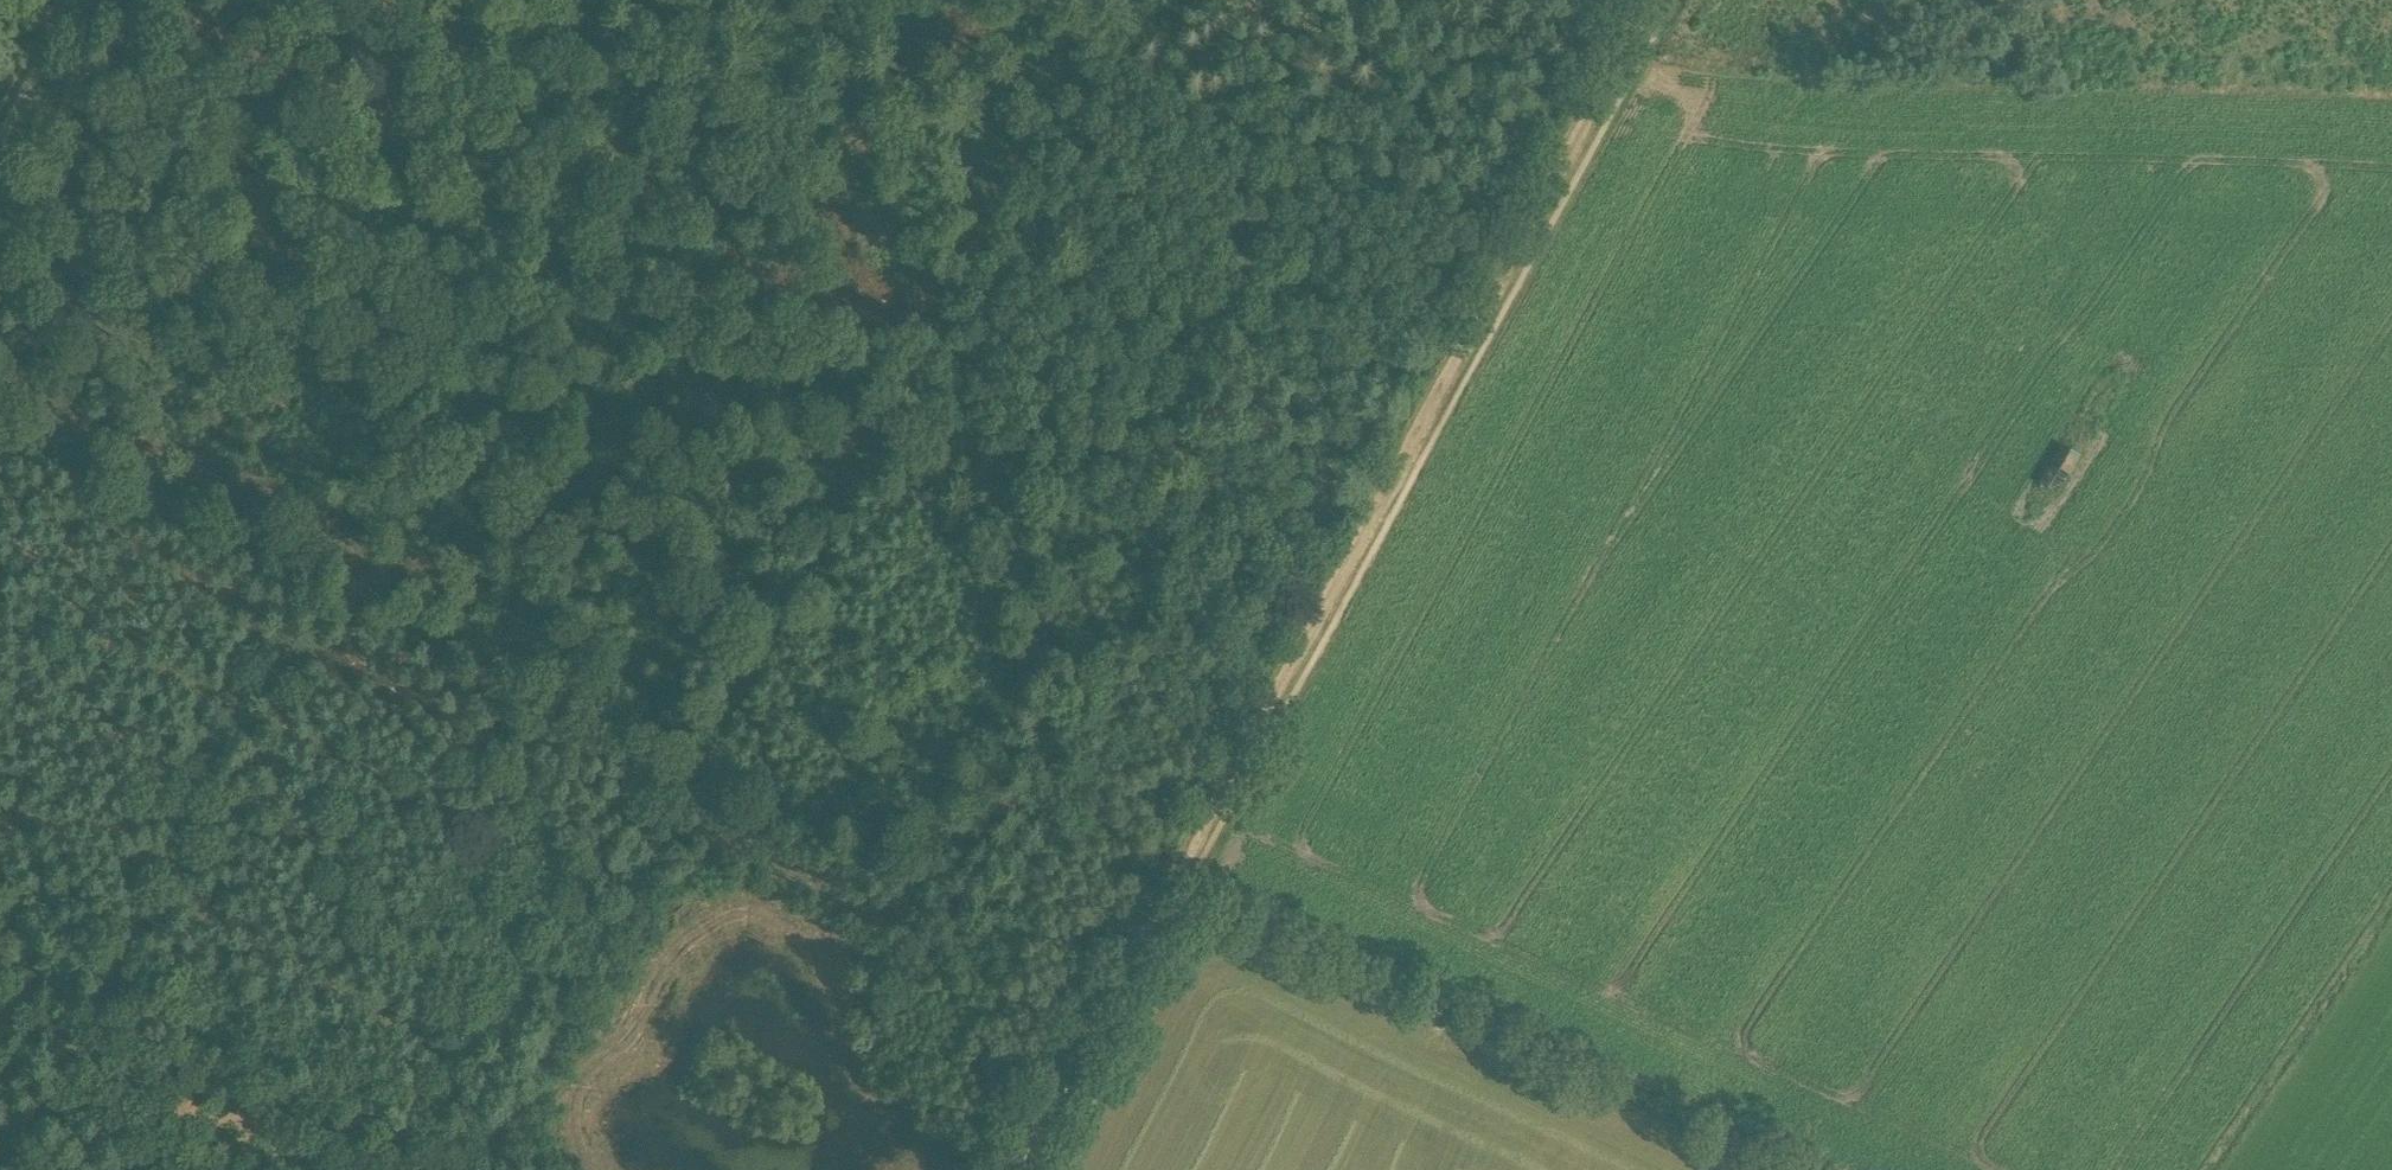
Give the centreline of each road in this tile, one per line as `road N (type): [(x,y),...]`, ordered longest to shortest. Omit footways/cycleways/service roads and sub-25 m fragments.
road 1 (track): [(1653,0),(1014,1169)]
road 2 (track): [(0,146),(76,0)]

